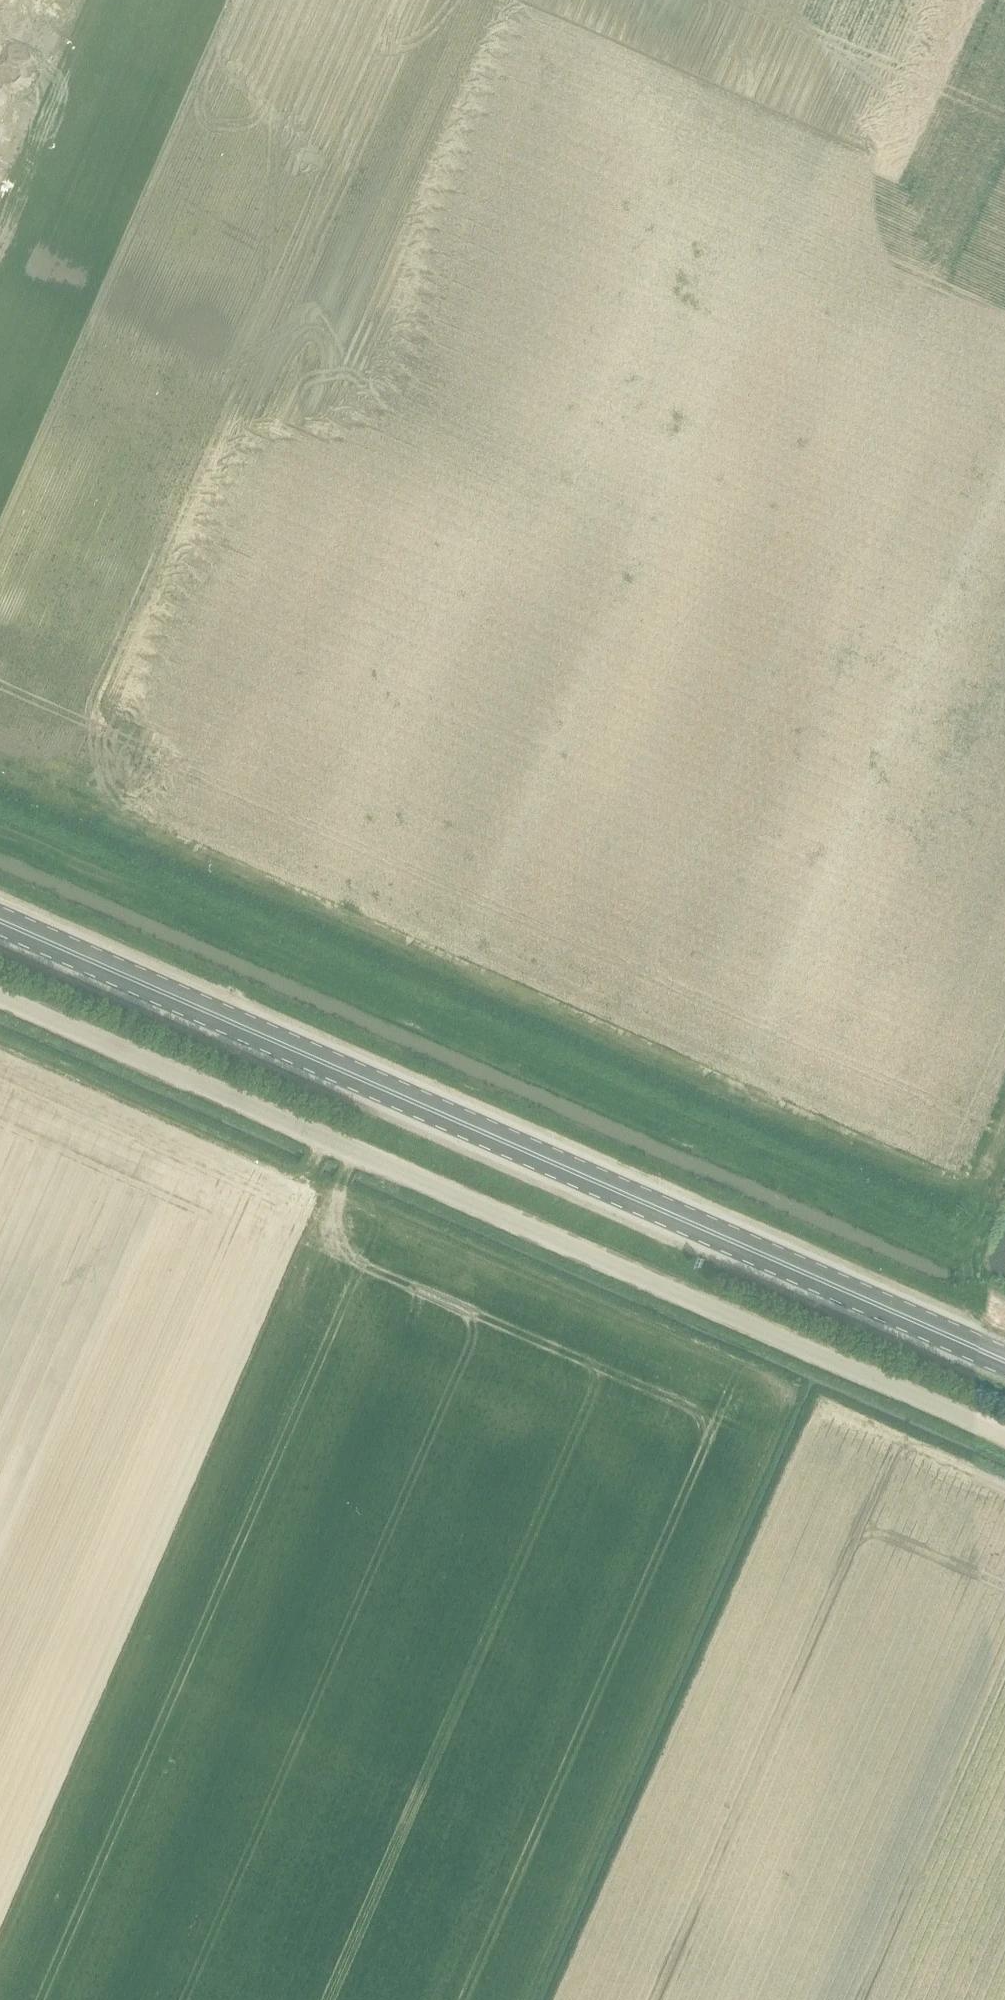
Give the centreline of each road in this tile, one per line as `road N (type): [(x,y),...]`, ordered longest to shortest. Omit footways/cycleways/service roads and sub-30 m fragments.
road 1 (unclassified): [(1004,1436),(0,996)]
road 2 (primary): [(1004,1361),(0,922)]

